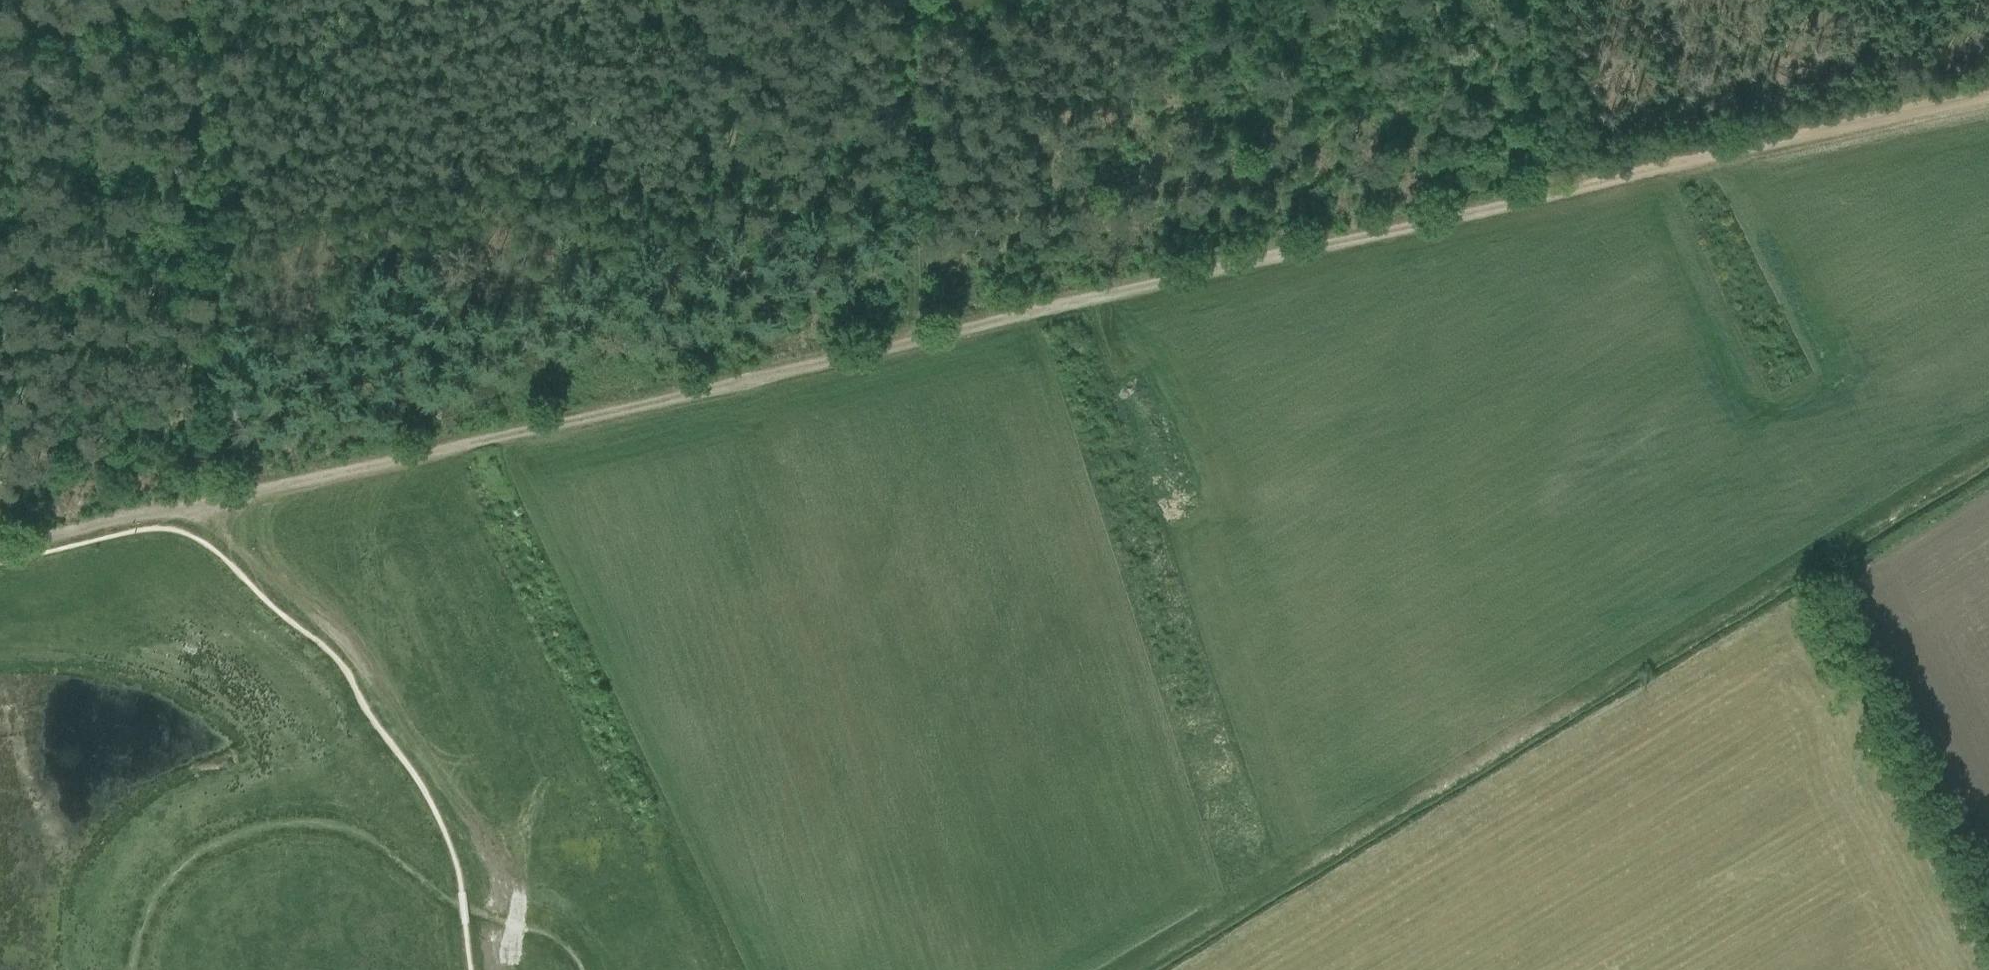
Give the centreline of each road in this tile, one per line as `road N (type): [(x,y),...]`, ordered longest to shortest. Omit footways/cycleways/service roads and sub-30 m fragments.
road 1 (track): [(164,508),(1561,181)]
road 2 (track): [(164,508),(211,526),(354,655),(445,791),(480,860),(493,910),(494,969)]
road 3 (track): [(1561,181),(1988,85)]
road 4 (track): [(0,546),(164,508)]

